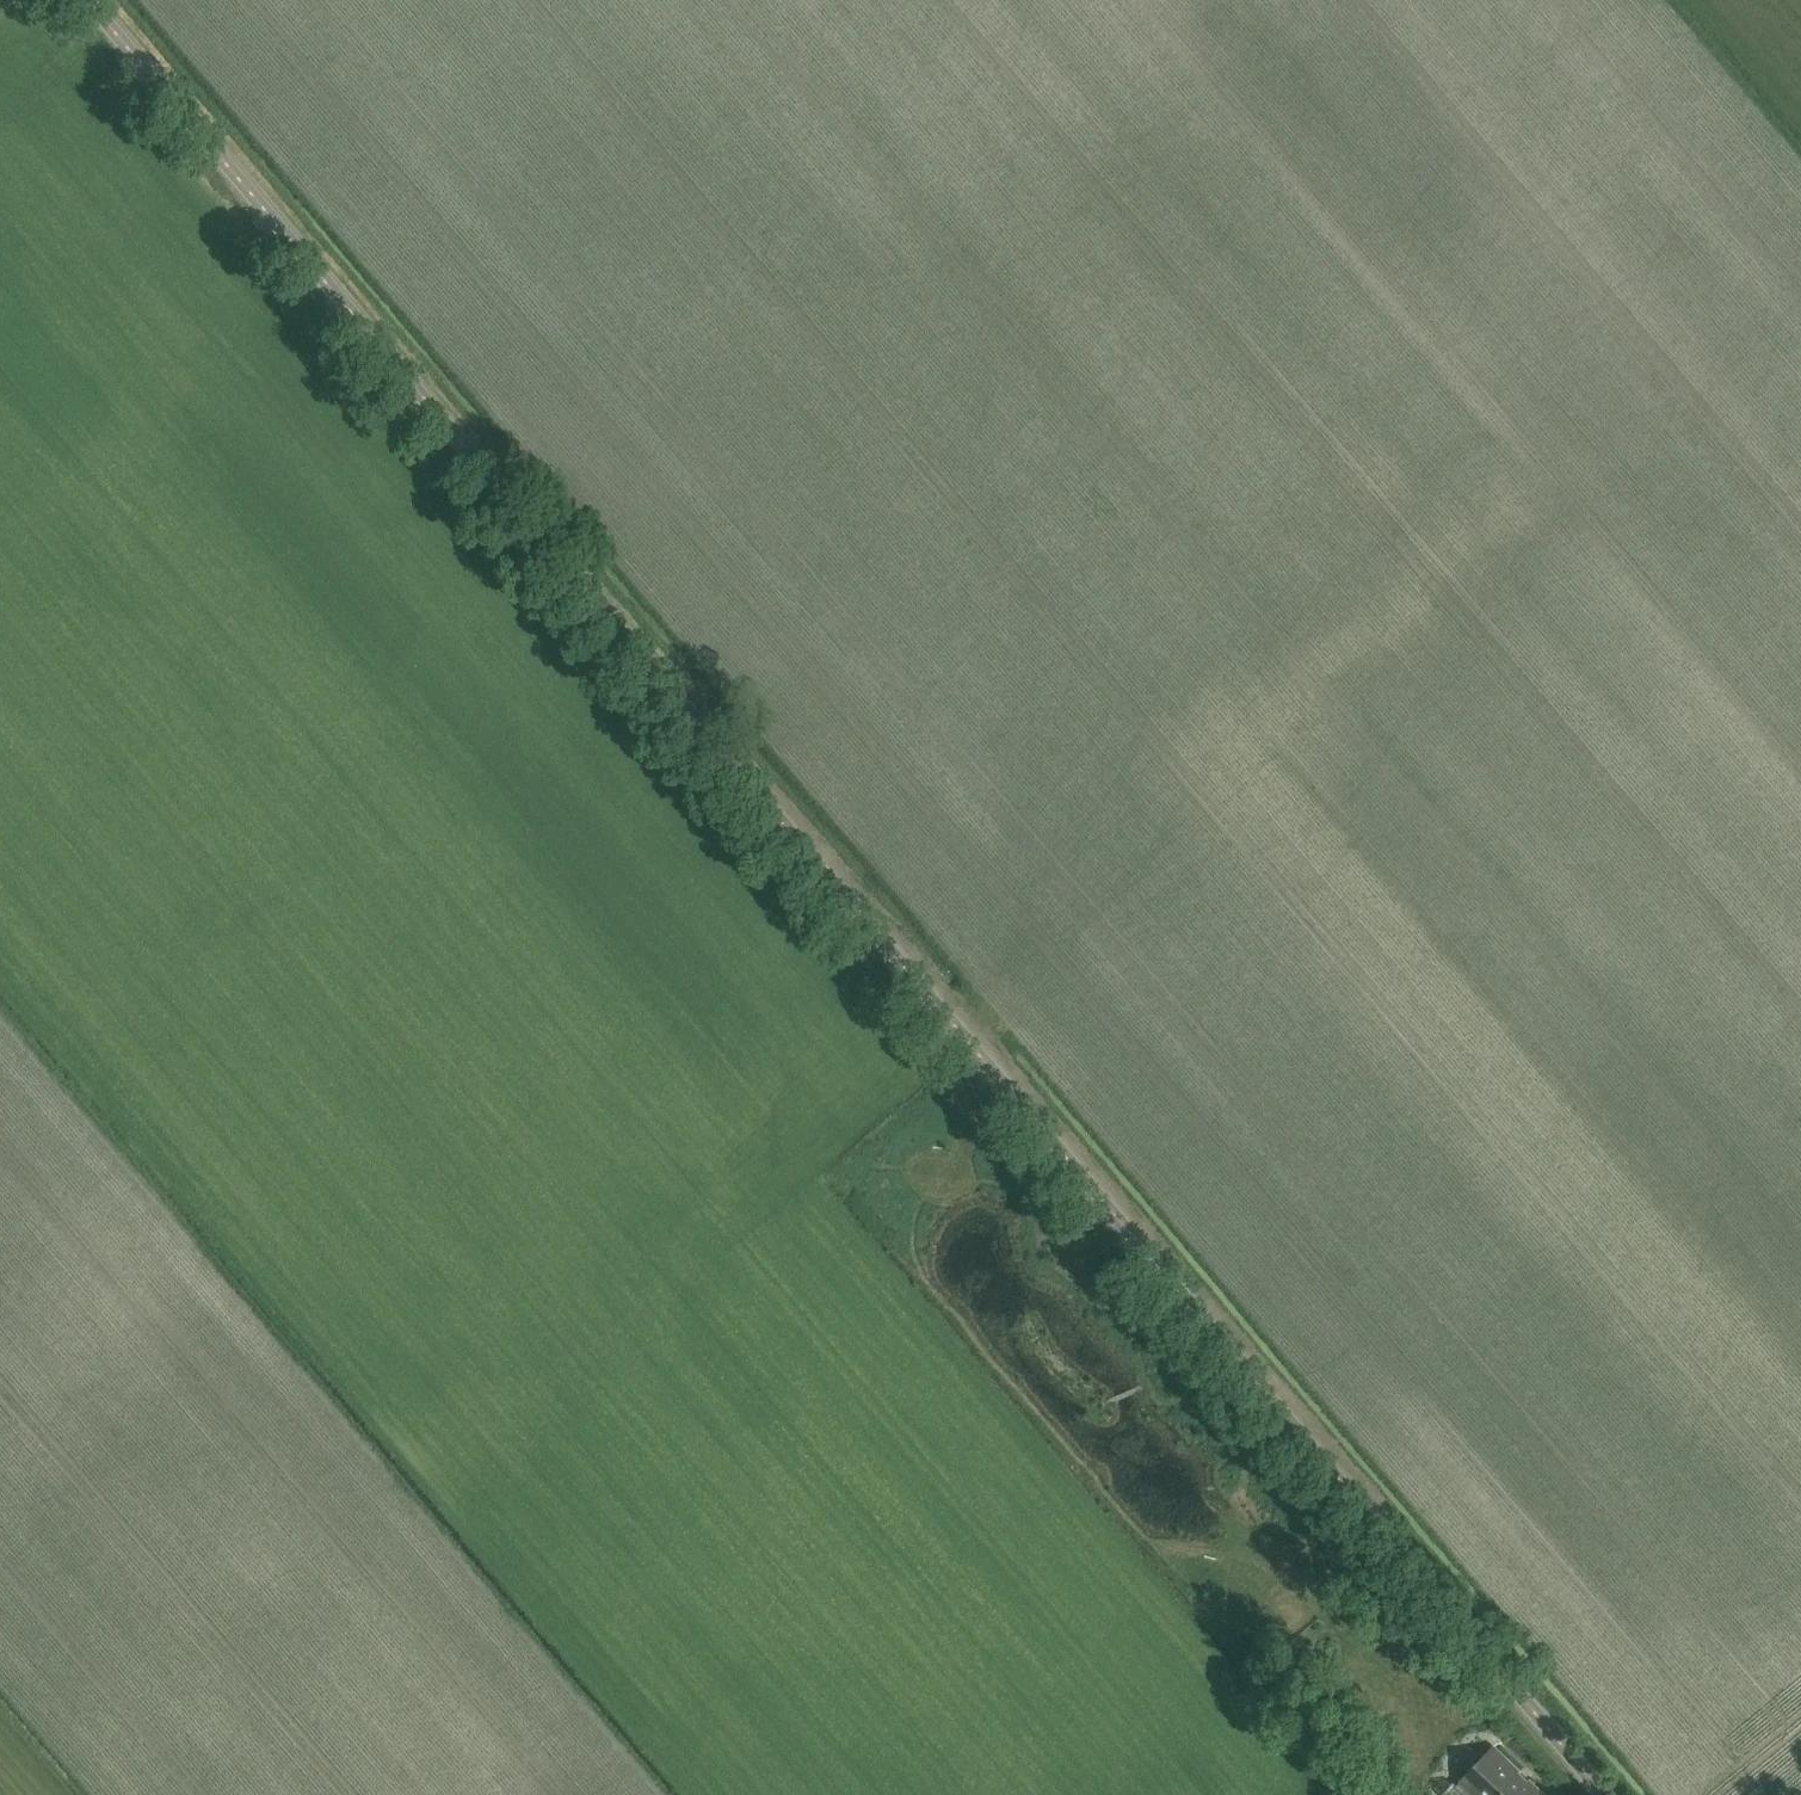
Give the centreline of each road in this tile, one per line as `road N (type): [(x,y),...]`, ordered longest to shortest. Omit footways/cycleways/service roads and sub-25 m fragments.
road 1 (unclassified): [(1599,1794),(88,0)]

